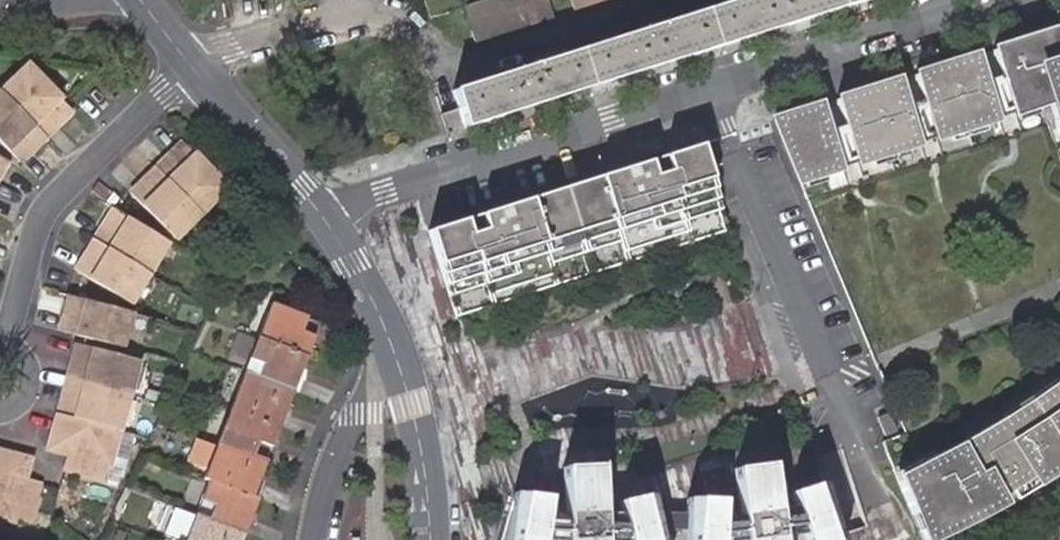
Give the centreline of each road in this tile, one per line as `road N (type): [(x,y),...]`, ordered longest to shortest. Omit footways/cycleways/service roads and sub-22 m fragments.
road 1 (residential): [(990,0),(322,215)]
road 2 (residential): [(189,65),(42,212),(5,344)]
road 3 (residential): [(390,344),(338,462),(317,539)]
road 4 (residential): [(322,215),(189,65)]
road 5 (residential): [(431,539),(417,432),(390,344)]
road 6 (residential): [(390,344),(374,413),(378,539)]
road 7 (residential): [(345,0),(350,19),(189,65)]
road 8 (residential): [(390,344),(322,215)]

